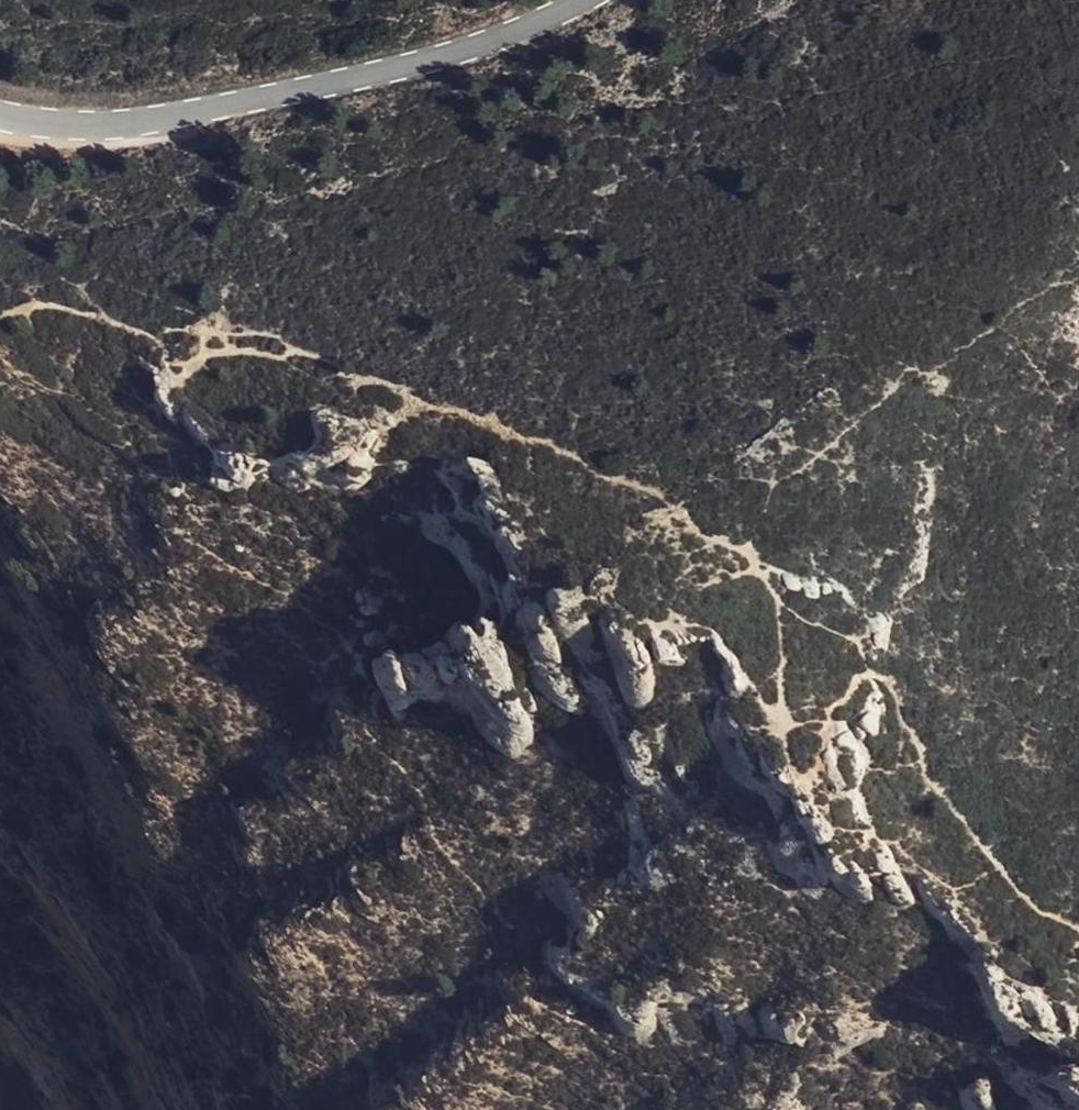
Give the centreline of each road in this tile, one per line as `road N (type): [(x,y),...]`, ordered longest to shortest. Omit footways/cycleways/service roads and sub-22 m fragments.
road 1 (tertiary): [(0,118),(73,128),(171,118),(445,56),(588,0)]

